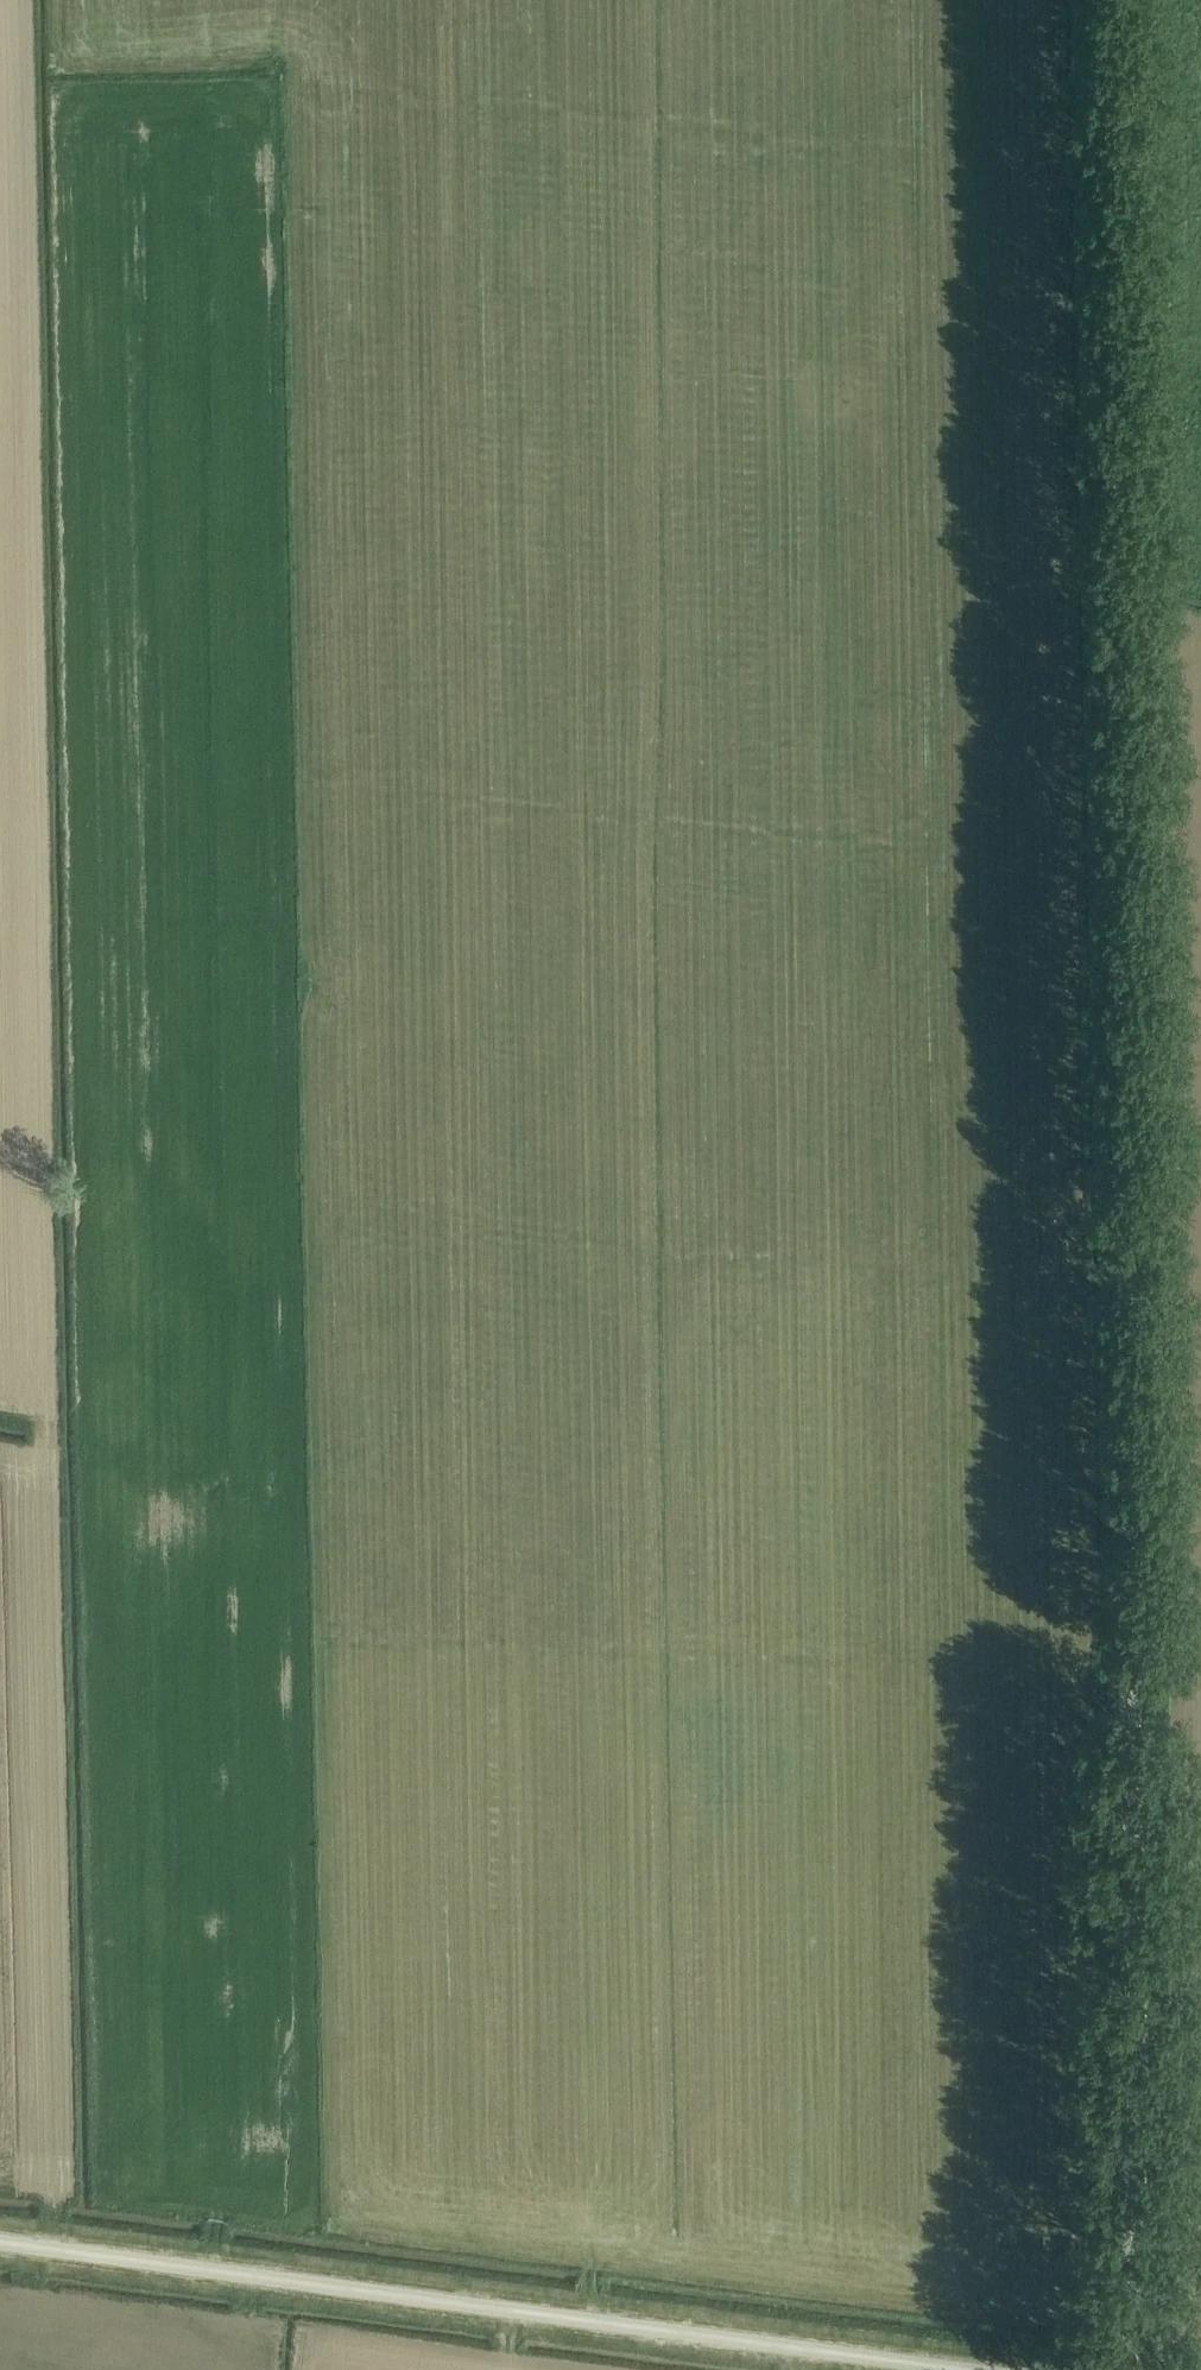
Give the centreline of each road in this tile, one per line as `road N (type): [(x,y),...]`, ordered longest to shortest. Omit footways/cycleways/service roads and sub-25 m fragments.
road 1 (unclassified): [(1116,2369),(1137,2123),(1097,0)]
road 2 (unclassified): [(966,2369),(0,2242)]

